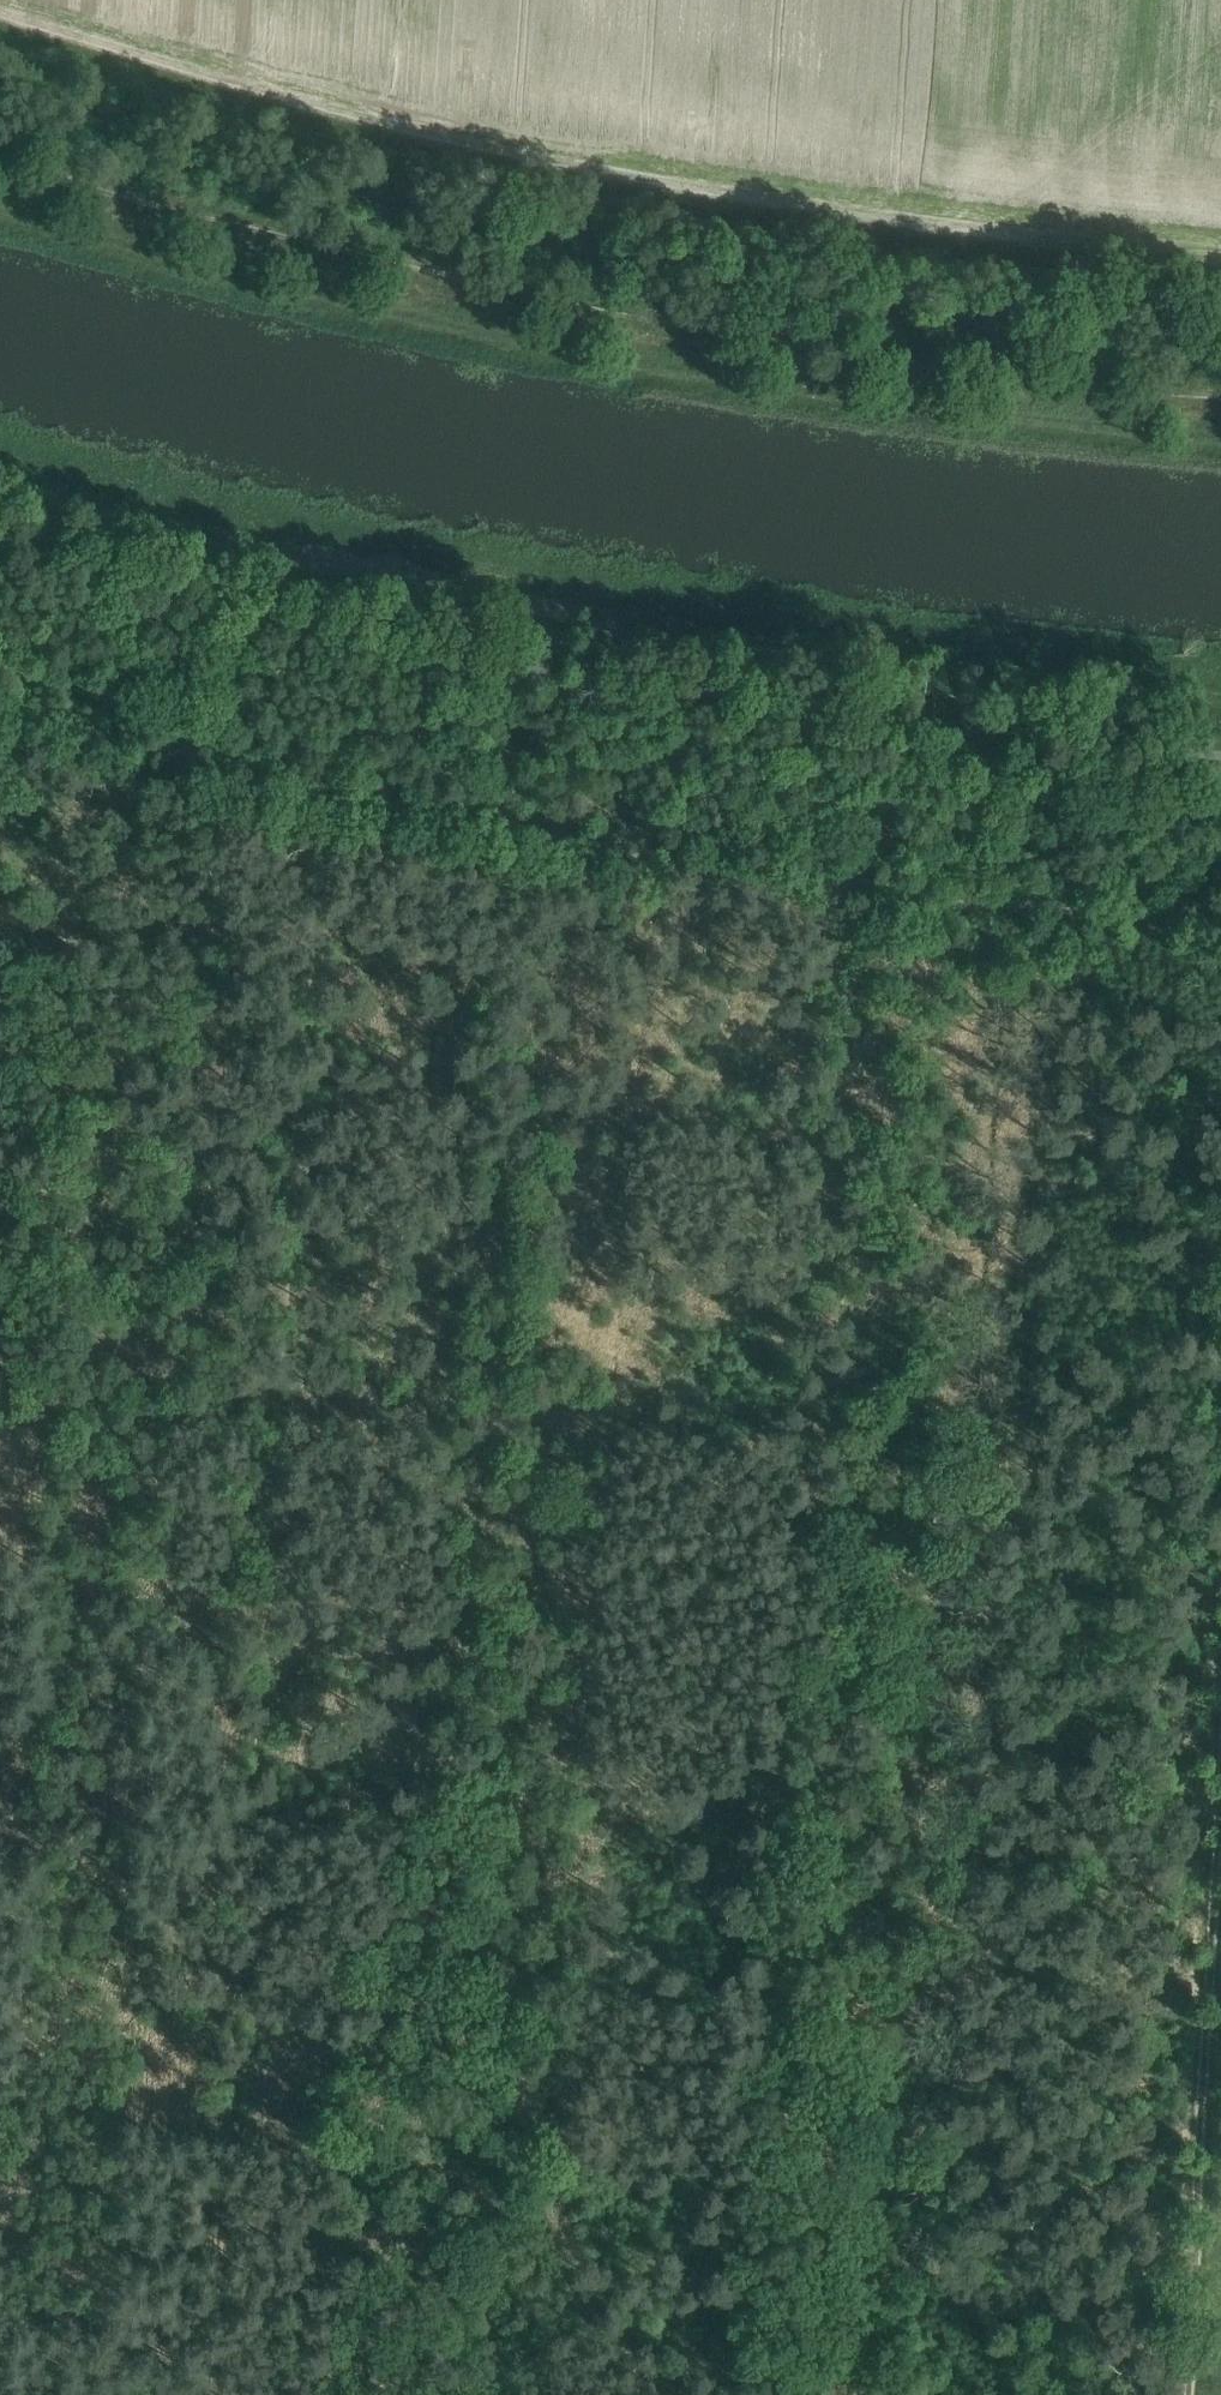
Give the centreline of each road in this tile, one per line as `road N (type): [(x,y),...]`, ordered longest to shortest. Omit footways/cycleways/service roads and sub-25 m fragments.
road 1 (track): [(0,142),(250,213),(547,284),(780,330),(1220,386)]
road 2 (track): [(0,703),(333,787),(696,862),(1220,927)]
road 3 (track): [(1165,2394),(1220,1710)]

